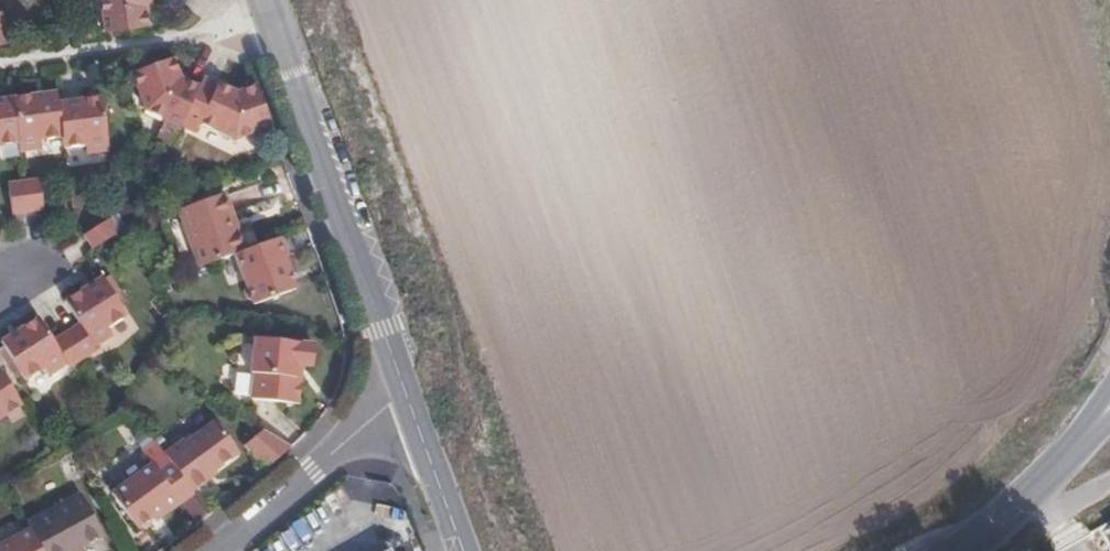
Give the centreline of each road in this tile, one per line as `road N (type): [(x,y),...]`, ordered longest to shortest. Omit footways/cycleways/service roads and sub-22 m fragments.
road 1 (unclassified): [(407,400),(264,0)]
road 2 (residential): [(222,550),(316,464),(407,400)]
road 3 (primary): [(1092,429),(1024,501),(956,550)]
road 4 (unclassified): [(462,550),(407,400)]

